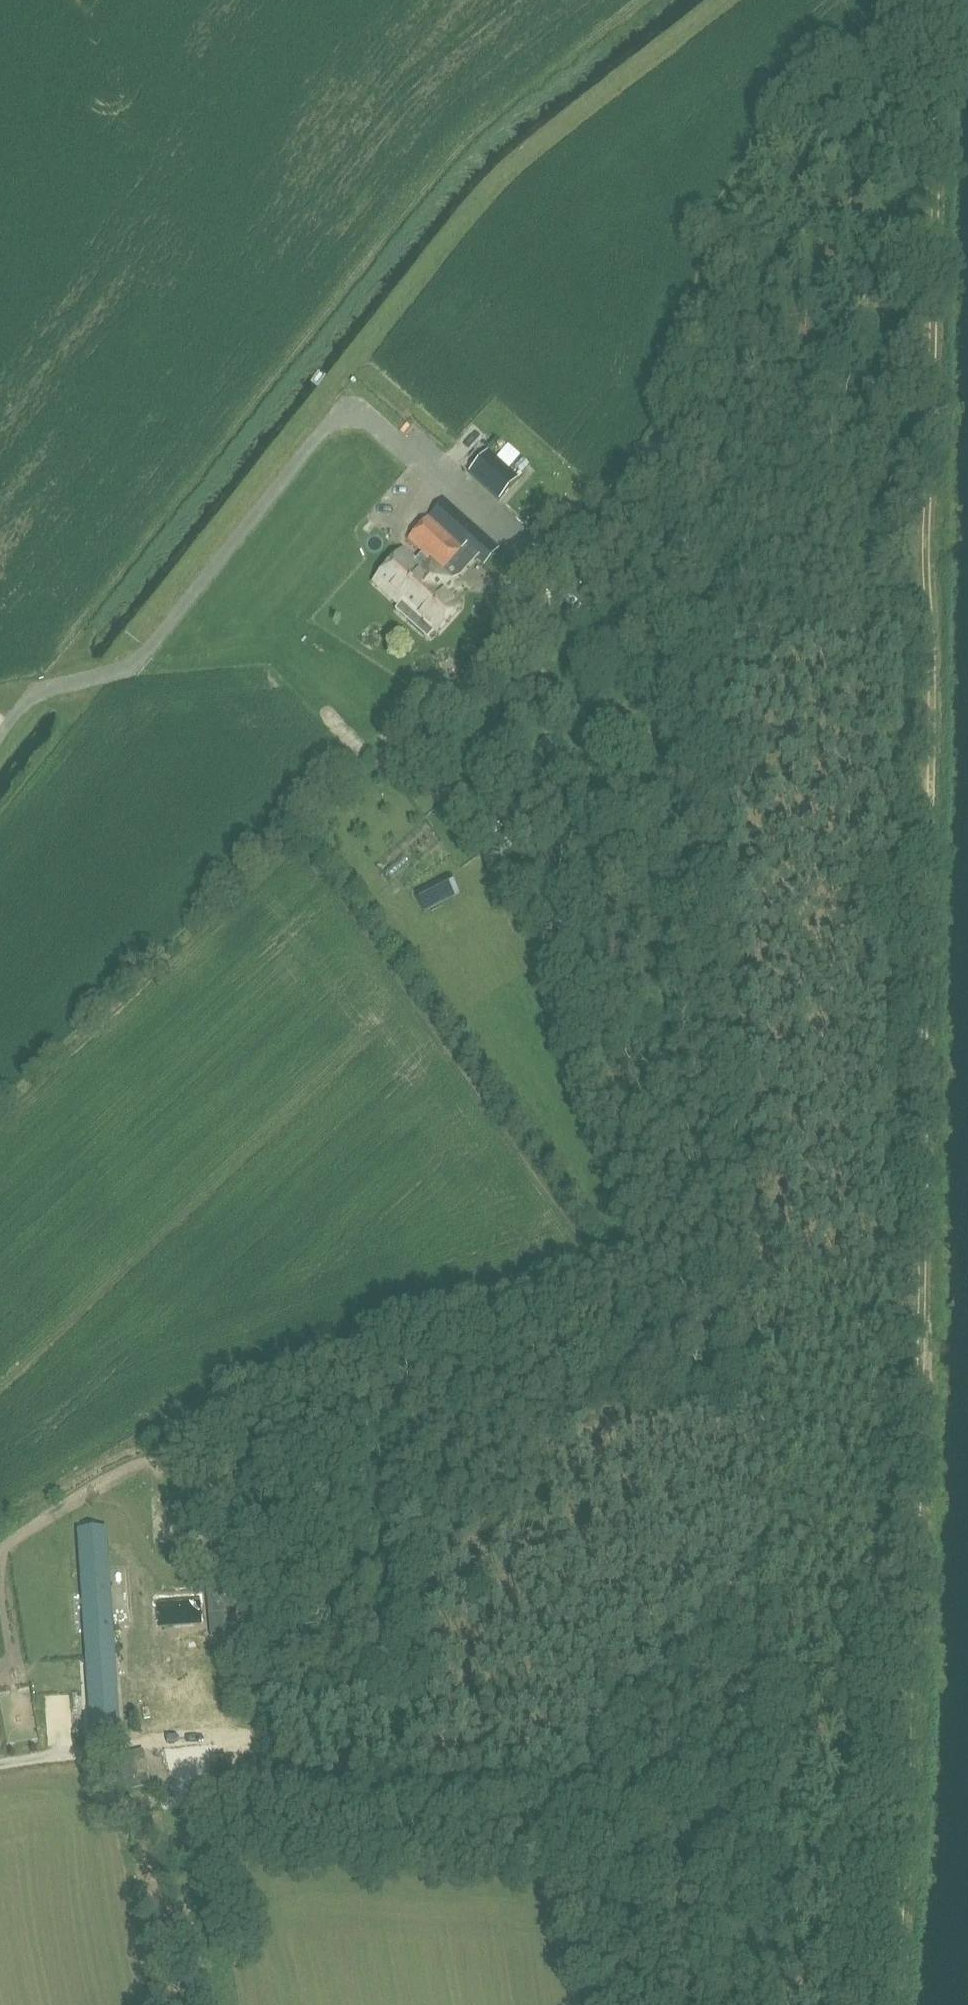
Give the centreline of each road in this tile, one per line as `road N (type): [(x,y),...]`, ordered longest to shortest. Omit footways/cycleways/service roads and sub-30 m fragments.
road 1 (track): [(938,0),(927,1380),(892,2004)]

